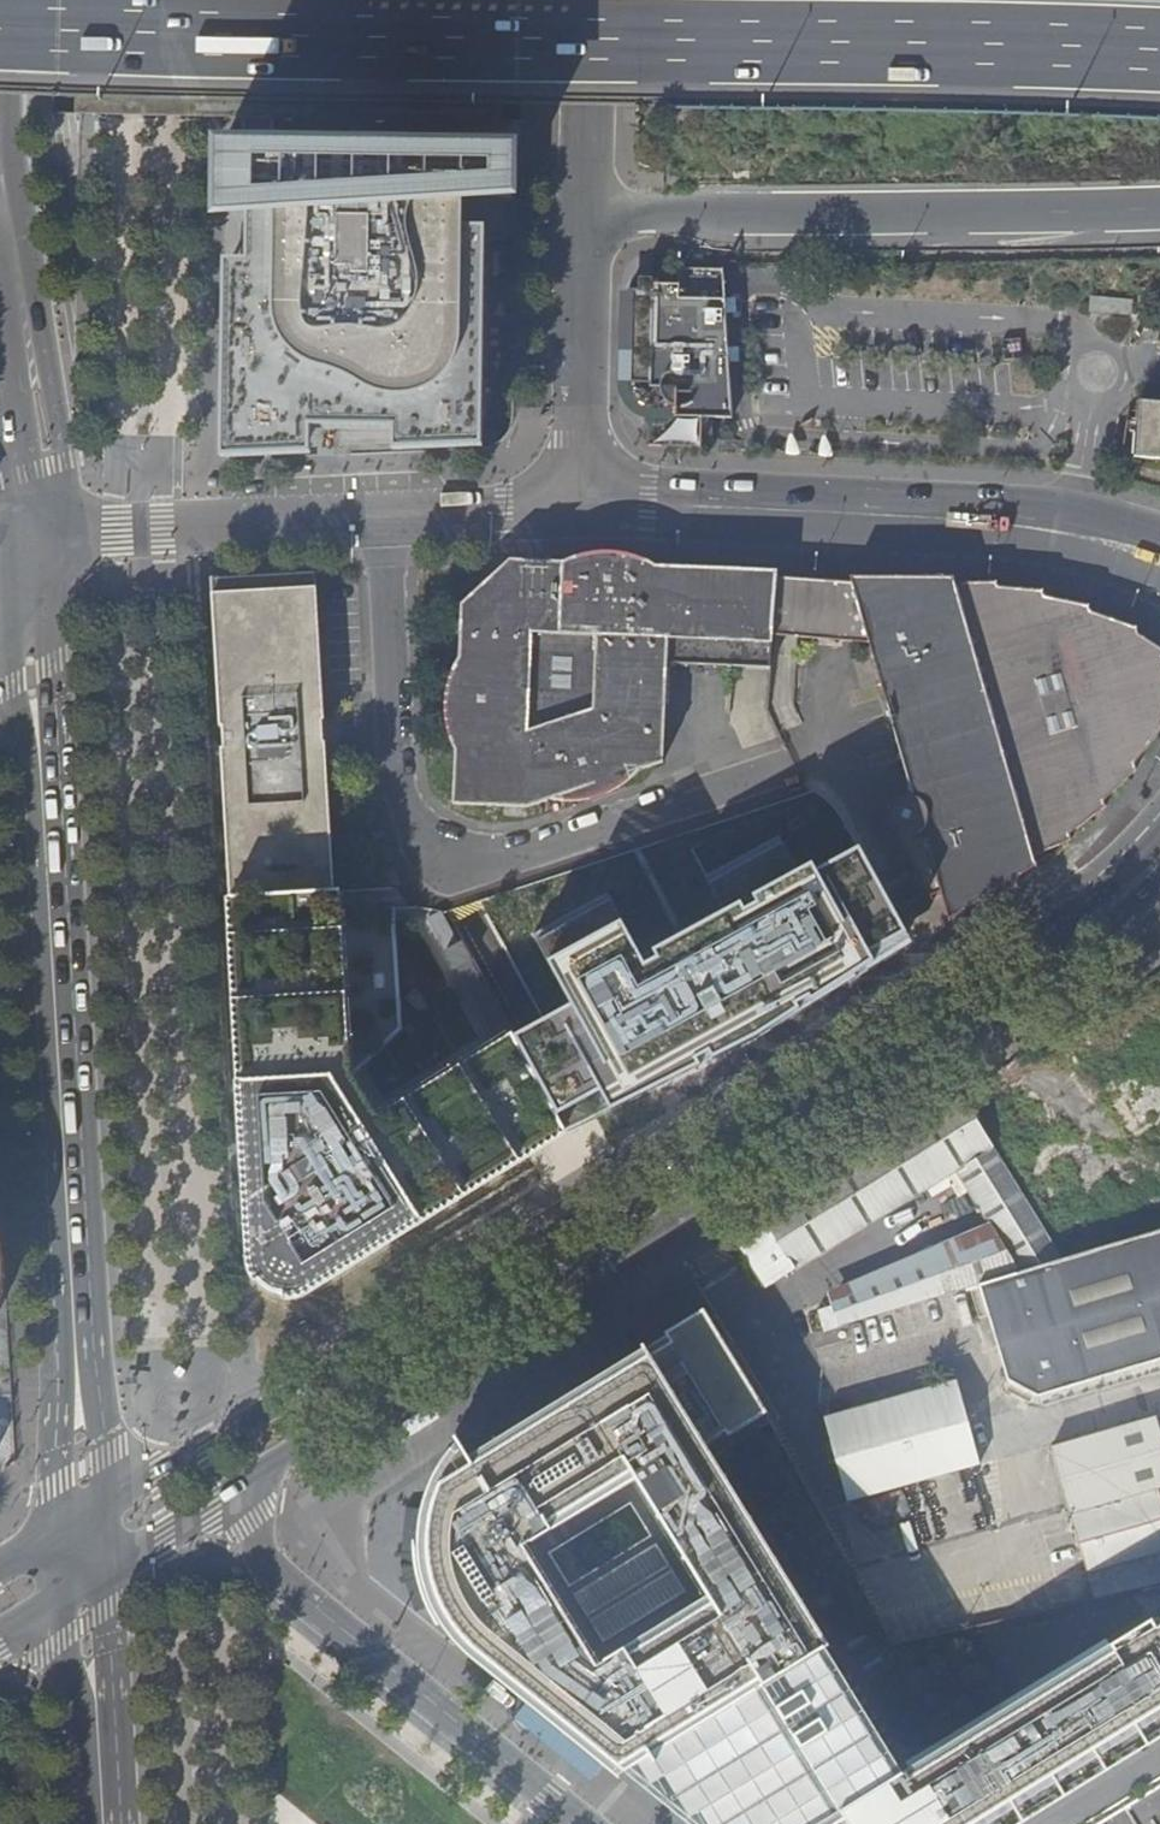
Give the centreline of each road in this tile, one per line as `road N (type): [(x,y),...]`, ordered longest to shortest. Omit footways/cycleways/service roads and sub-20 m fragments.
road 1 (secondary): [(1159,819),(1073,906),(111,1499)]
road 2 (motorway): [(0,26),(1159,48)]
road 3 (secondary): [(240,1488),(1118,926),(1159,883)]
road 4 (motorway): [(580,217),(1159,207)]
road 5 (tertiary): [(36,540),(114,528),(576,509)]
road 6 (residential): [(580,1823),(263,1563),(245,1525),(240,1488)]
road 7 (tertiary): [(62,1184),(42,775)]
road 8 (tertiary): [(576,509),(939,515)]
road 9 (tertiary): [(62,1184),(56,1531)]
road 10 (tertiary): [(36,540),(43,466),(0,198)]
road 11 (tertiary): [(111,1499),(62,1184)]
road 12 (tertiary): [(576,509),(580,217)]
road 13 (tertiary): [(939,515),(1088,559),(1159,591)]
road 14 (tertiary): [(1159,537),(1094,517),(939,515)]
road 15 (tertiary): [(580,217),(591,0)]
road 16 (tertiary): [(100,1778),(111,1712),(110,1571)]
road 17 (tertiary): [(61,1600),(79,1713),(100,1778)]
road 18 (tertiary): [(42,775),(45,611)]
road 19 (secondary): [(110,1571),(240,1488)]
road 20 (tertiary): [(18,633),(15,681),(42,775)]

